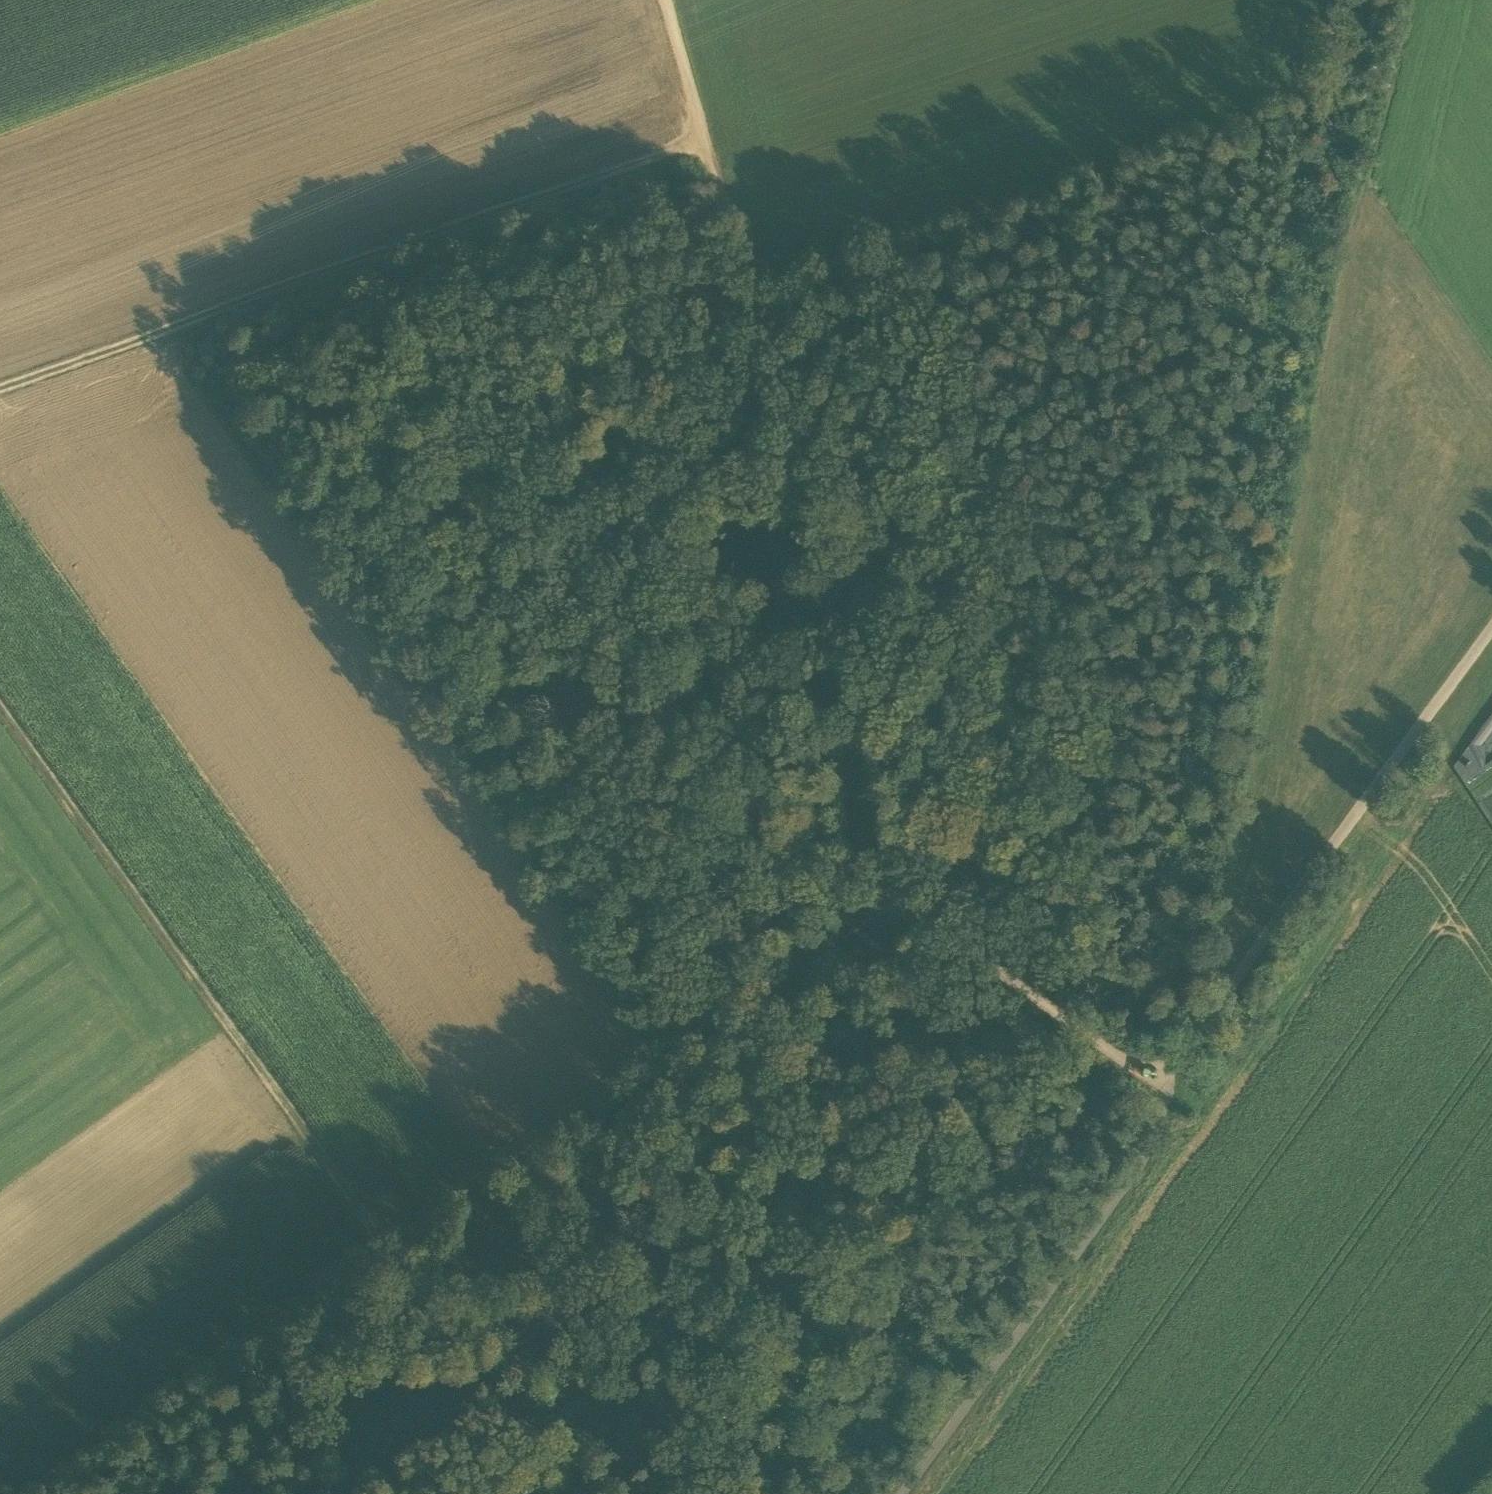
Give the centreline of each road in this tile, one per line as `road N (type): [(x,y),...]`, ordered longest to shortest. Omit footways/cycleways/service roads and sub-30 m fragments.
road 1 (track): [(668,0),(905,899),(1159,1084)]
road 2 (track): [(905,899),(673,1037),(38,1493)]
road 3 (track): [(0,390),(705,140)]
road 4 (track): [(748,295),(1300,99),(1323,0)]
road 5 (track): [(0,704),(389,1243)]

